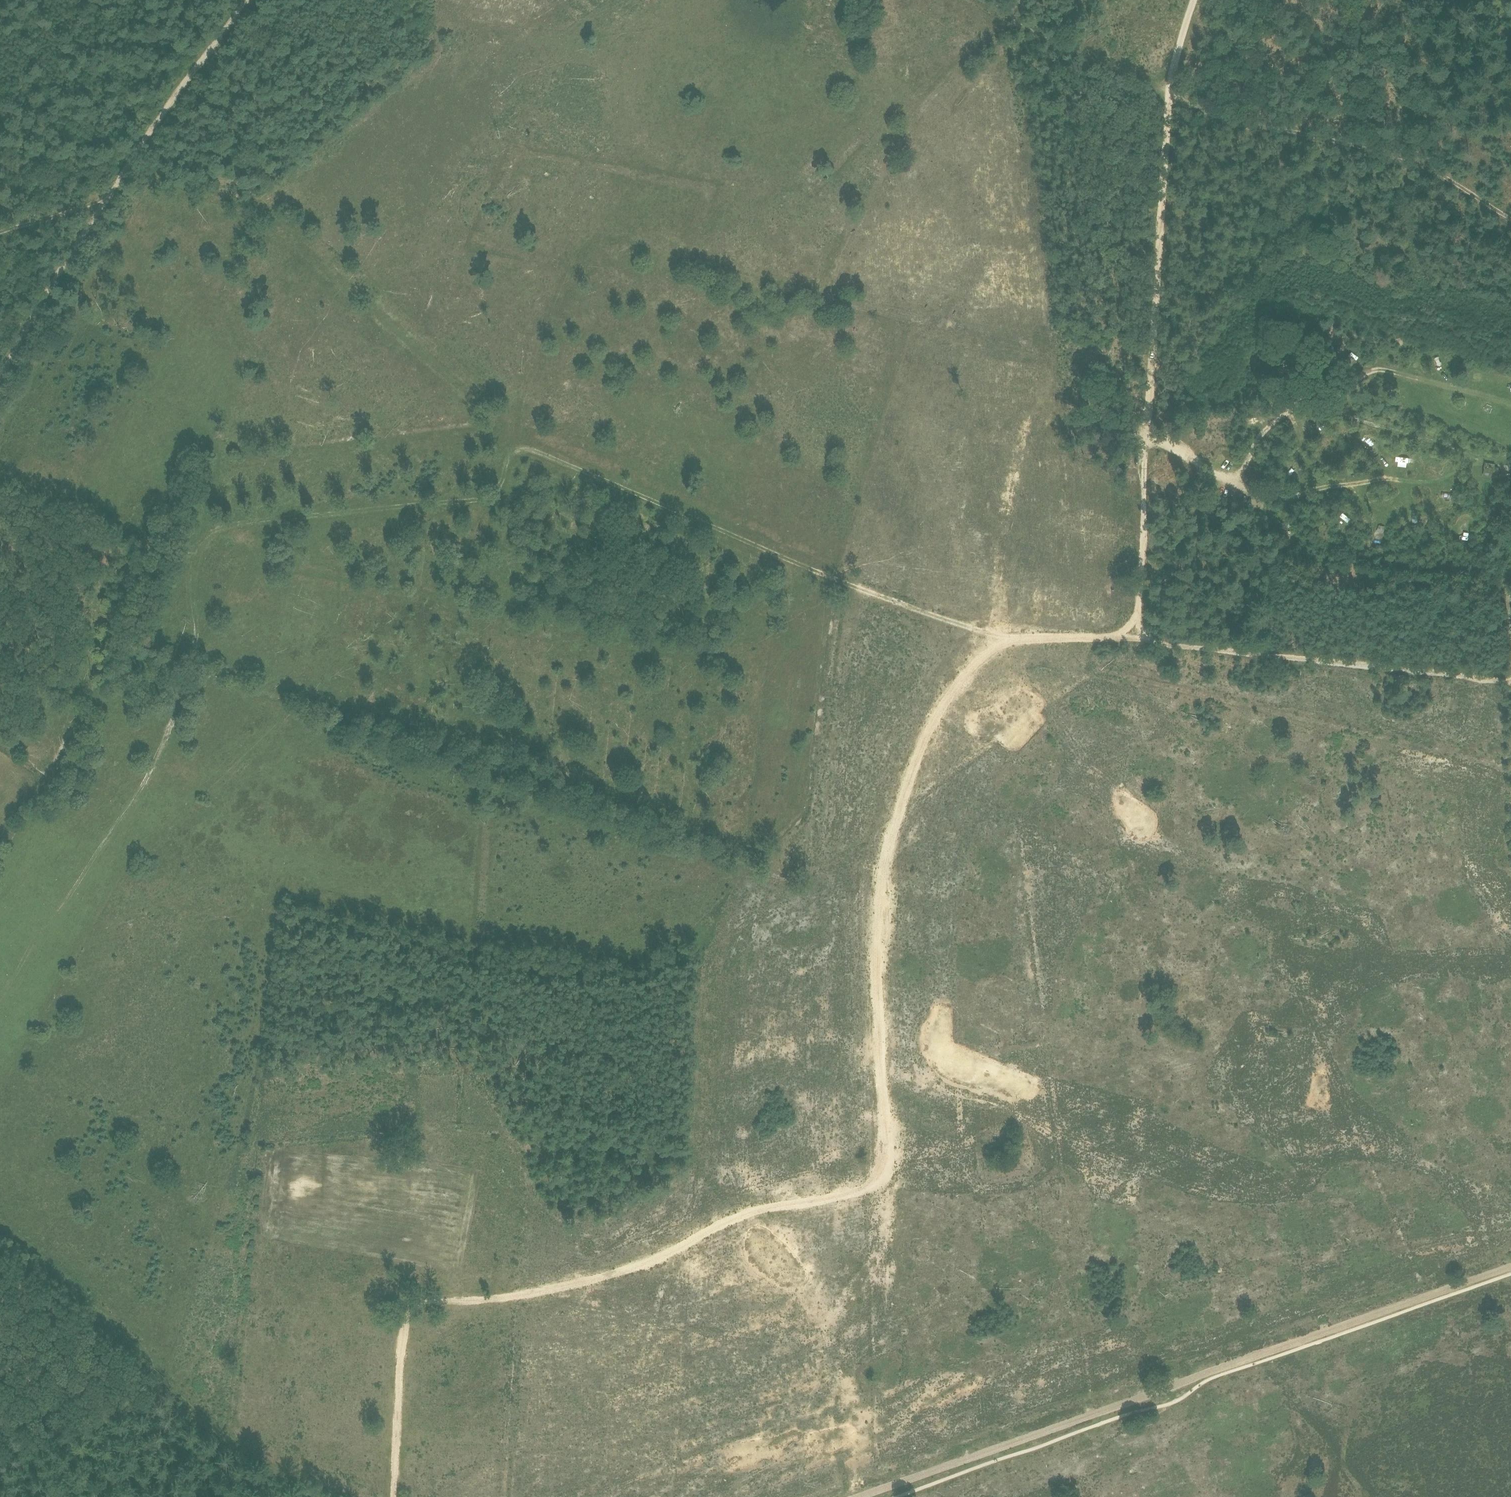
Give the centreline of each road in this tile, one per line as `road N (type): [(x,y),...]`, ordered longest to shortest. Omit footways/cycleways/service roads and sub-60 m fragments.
road 1 (track): [(1000,642),(936,719),(882,870),(874,972),(893,1148),(888,1177),(861,1192),(757,1210),(593,1279),(414,1306),(403,1324),(394,1496)]
road 2 (track): [(1000,642),(521,450),(501,485),(481,499),(242,522),(207,536),(190,561),(194,649),(178,721),(155,775),(84,872)]
road 3 (track): [(853,1496),(1510,1265)]
road 4 (track): [(1510,680),(1173,646),(1134,633),(1148,423)]
road 5 (track): [(0,377),(106,198),(247,0)]
road 6 (track): [(317,1496),(176,1395),(126,1340),(0,1229)]
road 7 (track): [(1510,217),(1419,163),(1167,97)]
road 8 (track): [(1316,403),(1470,454),(1510,622)]
road 9 (track): [(1148,423),(1167,97)]
road 10 (track): [(1148,423),(1215,473),(1234,475),(1264,431),(1295,406),(1331,398),(1370,371),(1398,373)]
road 11 (track): [(1215,473),(1273,500),(1382,479),(1459,484)]
road 12 (track): [(1167,97),(981,0)]
road 13 (track): [(1134,633),(1000,642)]

